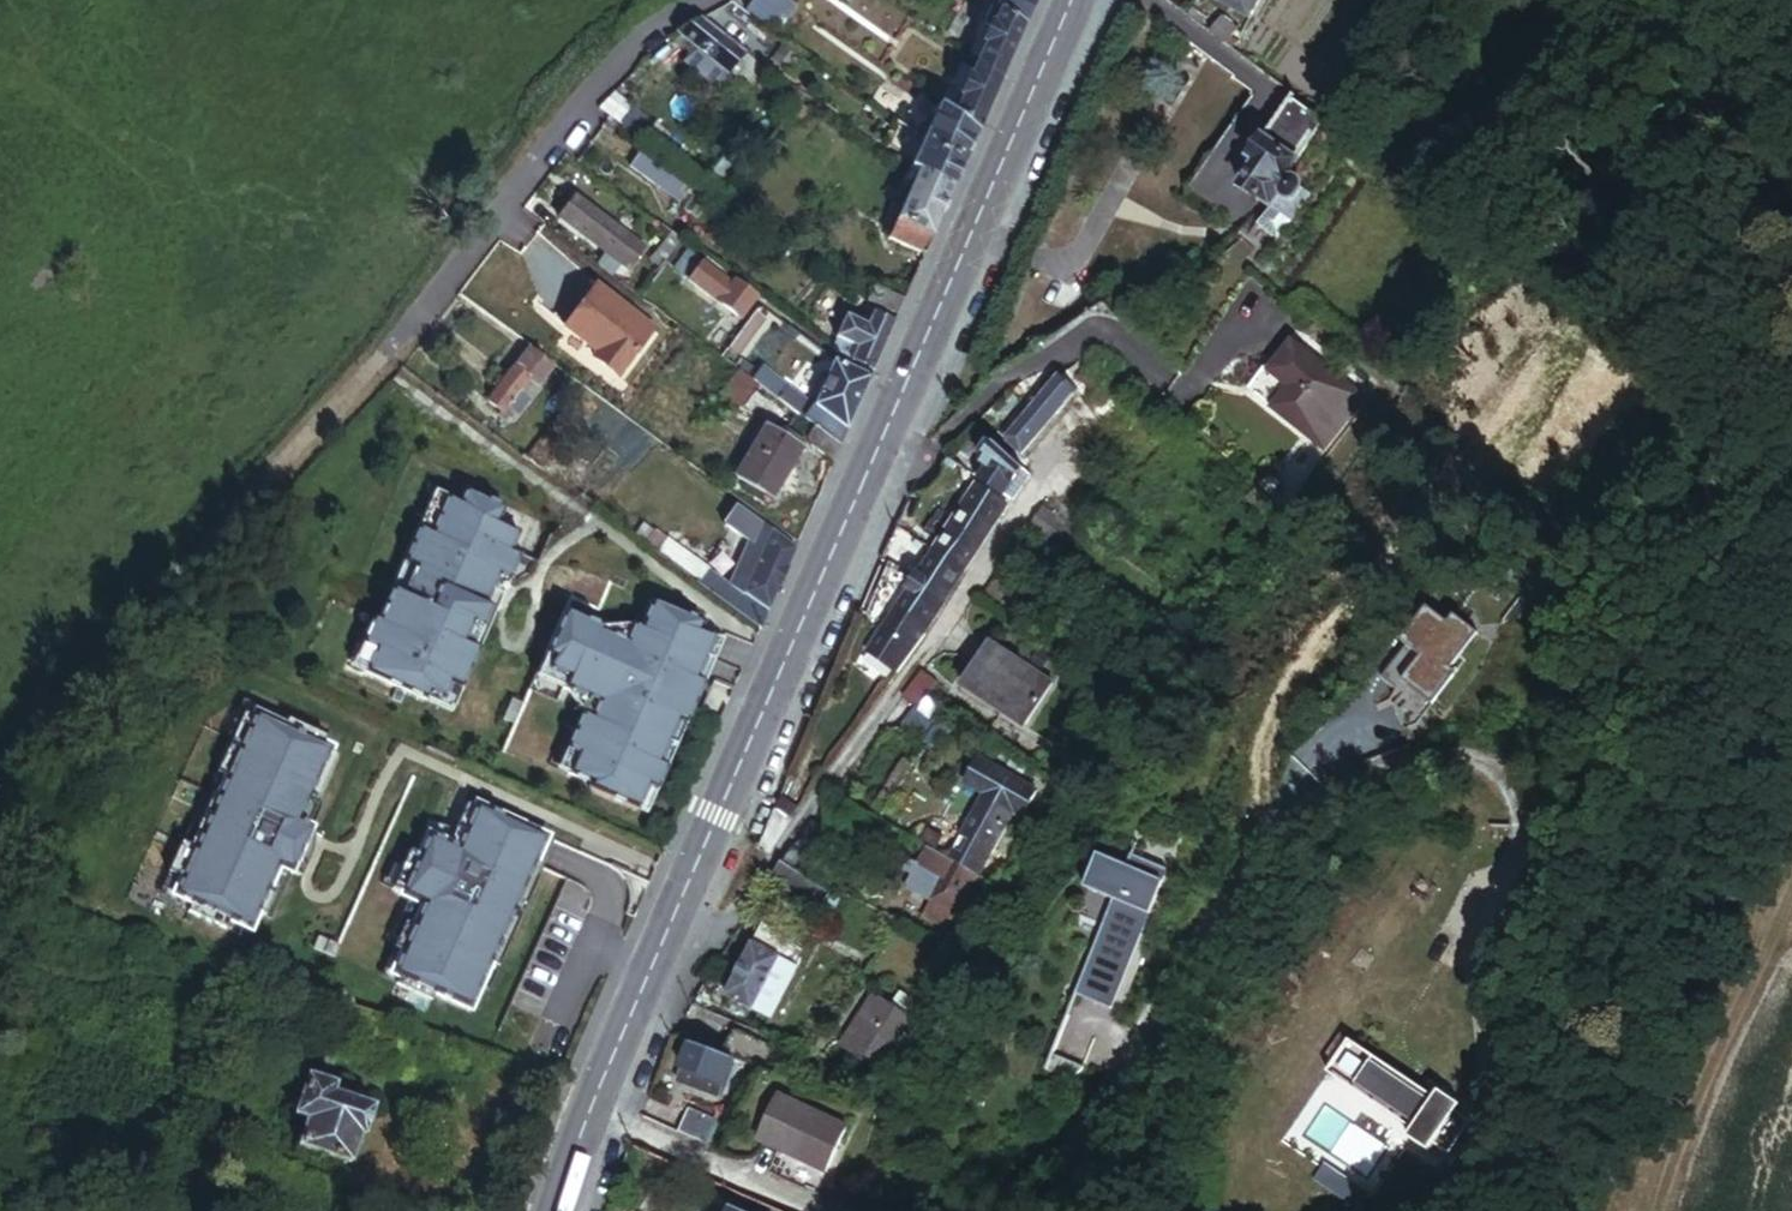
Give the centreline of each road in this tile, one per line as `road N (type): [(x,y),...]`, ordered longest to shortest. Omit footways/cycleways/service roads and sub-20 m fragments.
road 1 (secondary): [(558,1210),(643,982),(1074,0)]
road 2 (residential): [(437,303),(613,74),(665,29),(716,0)]

